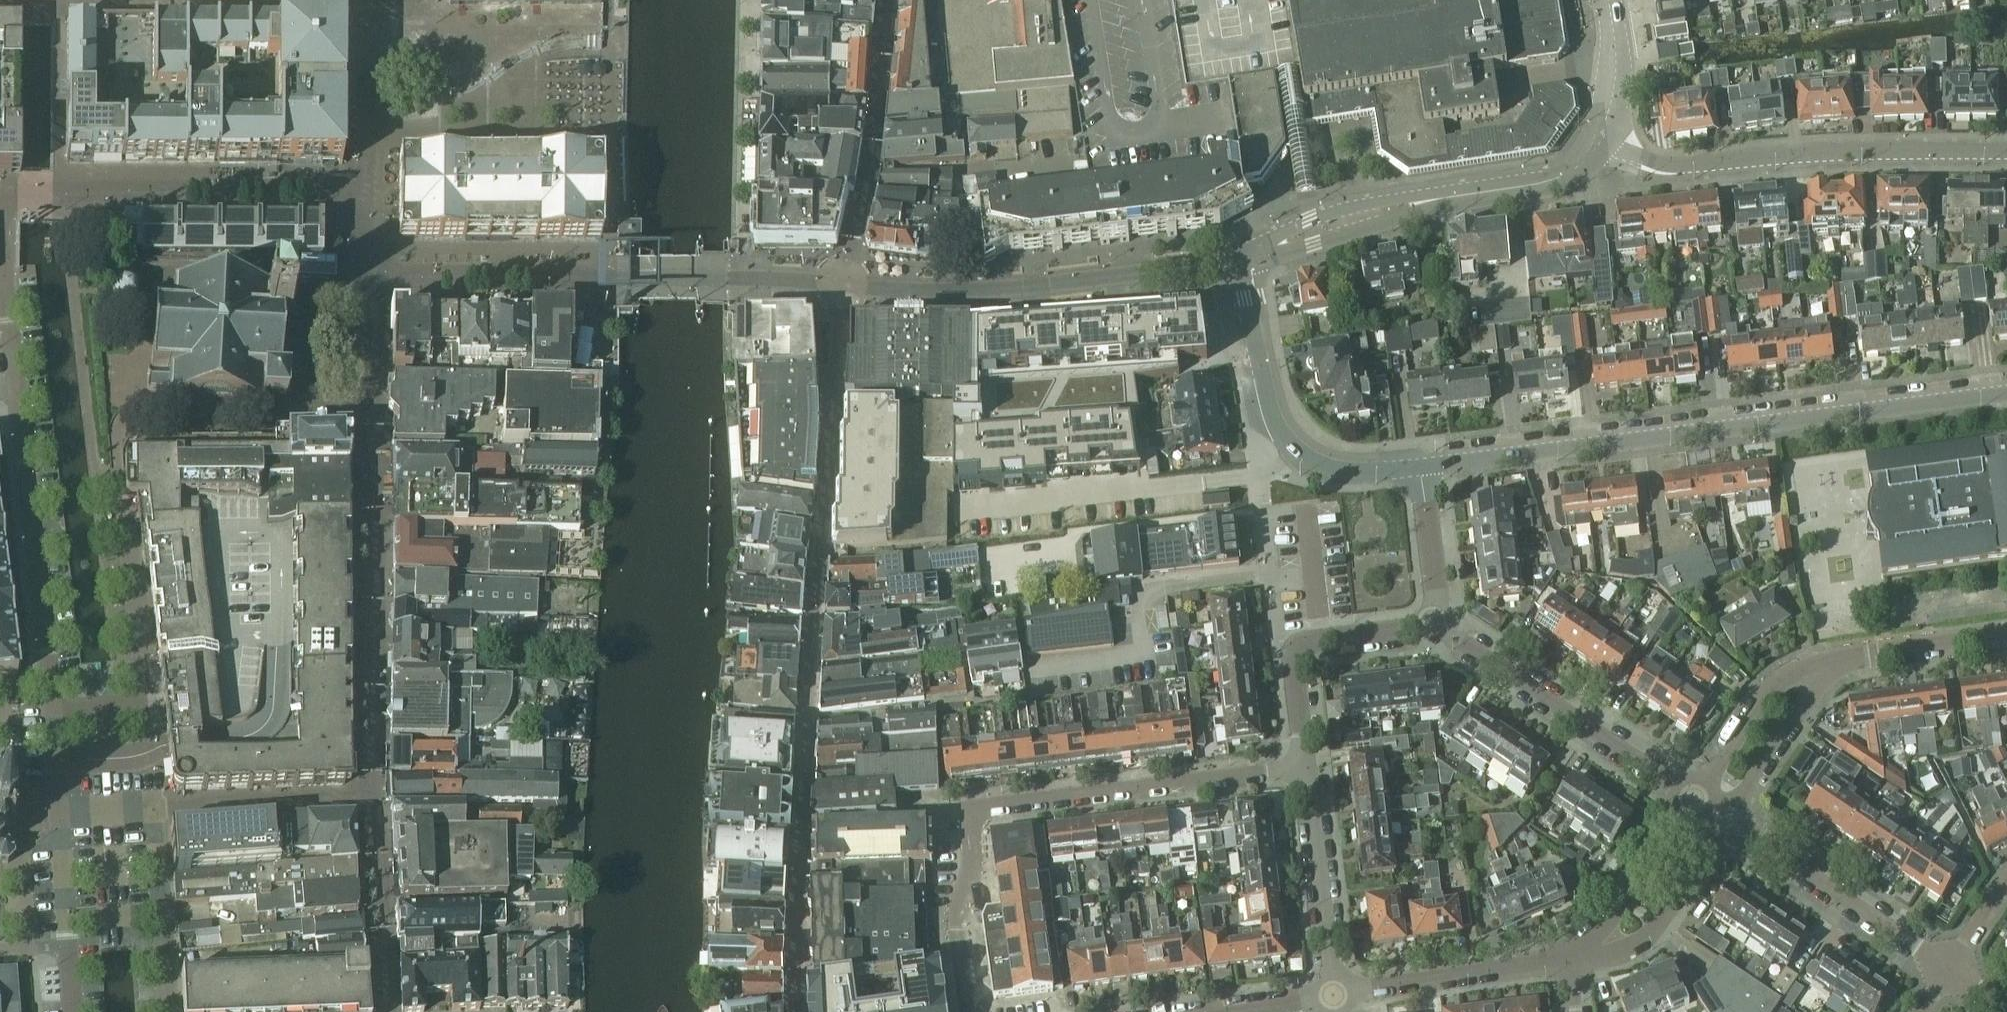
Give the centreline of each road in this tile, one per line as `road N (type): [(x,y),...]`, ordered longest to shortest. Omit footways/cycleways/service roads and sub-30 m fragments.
road 1 (unclassified): [(71,1011),(50,671),(0,248)]
road 2 (tertiary): [(1602,145),(1561,179),(1403,207),(1278,243),(1240,264),(1268,409),(1293,453),(1325,472),(1419,466)]
road 3 (tertiary): [(1419,466),(2006,393)]
road 4 (residential): [(967,1011),(959,934),(977,813),(1306,768)]
road 5 (tertiary): [(2006,150),(1661,167),(1602,145)]
road 6 (residential): [(1695,801),(1436,625)]
road 7 (residential): [(1949,967),(1724,818)]
road 8 (residential): [(1306,768),(1293,653),(1301,642),(1436,625)]
road 9 (residential): [(1334,996),(1569,959)]
road 10 (residential): [(1334,996),(1306,768)]
road 11 (residential): [(1594,948),(1648,938),(1724,818)]
road 12 (residential): [(1815,675),(1842,661),(2006,640)]
road 13 (unclassified): [(1615,69),(1520,85),(1508,122),(1454,131)]
road 14 (residential): [(1815,675),(1766,692),(1695,801)]
road 15 (residential): [(1695,801),(1594,948)]
road 16 (residential): [(1724,818),(1793,723),(1815,675)]
road 17 (residential): [(1436,625),(1419,466)]

